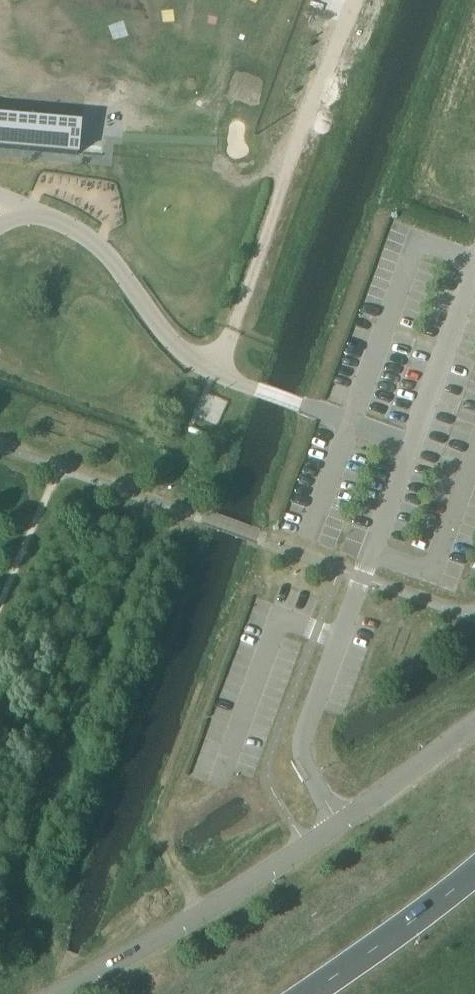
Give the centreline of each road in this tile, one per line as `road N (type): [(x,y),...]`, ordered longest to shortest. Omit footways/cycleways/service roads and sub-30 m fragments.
road 1 (unclassified): [(59,993),(339,825),(474,725)]
road 2 (track): [(214,369),(349,0)]
road 3 (trunk): [(474,874),(306,993)]
road 4 (track): [(474,162),(313,98)]

